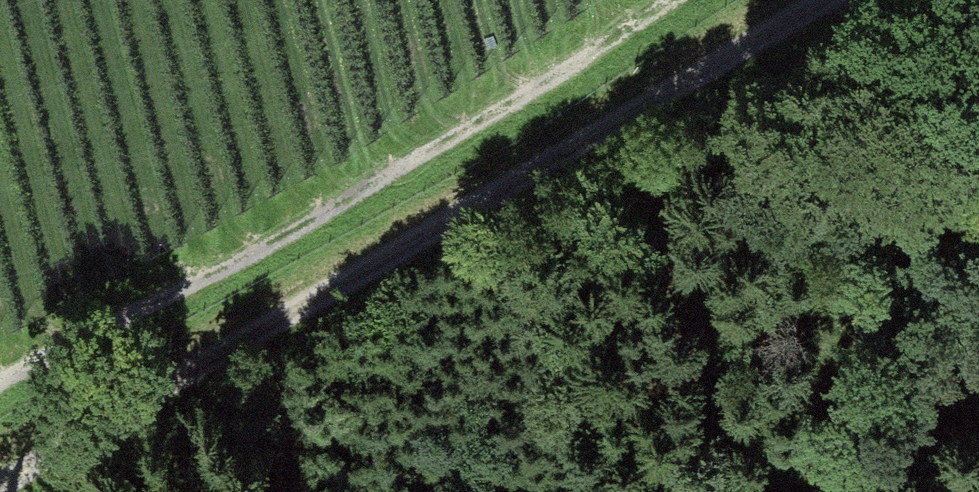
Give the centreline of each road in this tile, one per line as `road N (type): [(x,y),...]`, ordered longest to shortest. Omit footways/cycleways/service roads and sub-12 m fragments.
road 1 (track): [(0,475),(556,159),(860,0)]
road 2 (track): [(0,382),(526,92),(669,0)]

